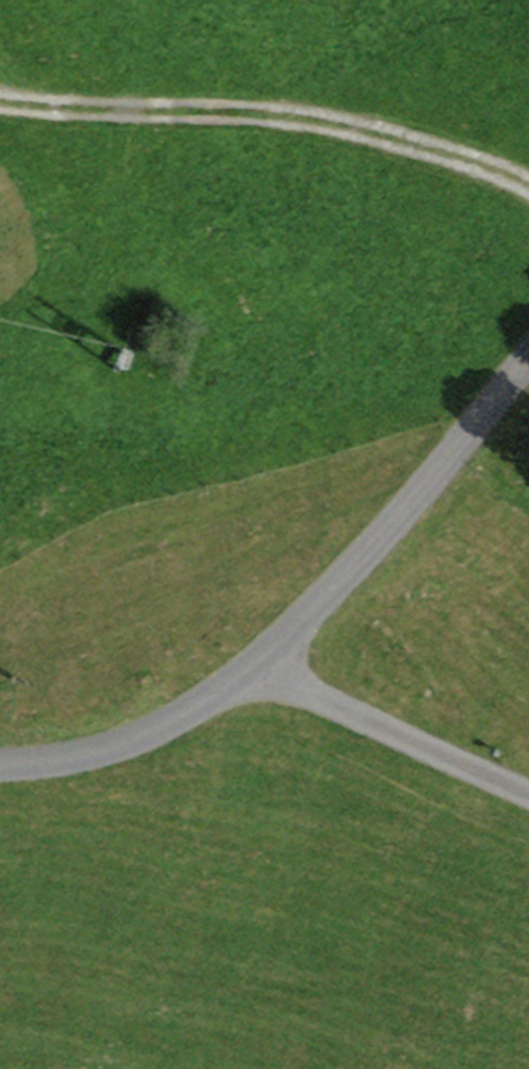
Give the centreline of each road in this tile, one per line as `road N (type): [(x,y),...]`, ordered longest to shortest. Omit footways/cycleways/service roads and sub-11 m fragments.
road 1 (unclassified): [(0,764),(148,734),(263,663),(528,365)]
road 2 (track): [(0,100),(375,133),(528,187)]
road 3 (track): [(263,663),(365,718),(528,787)]

